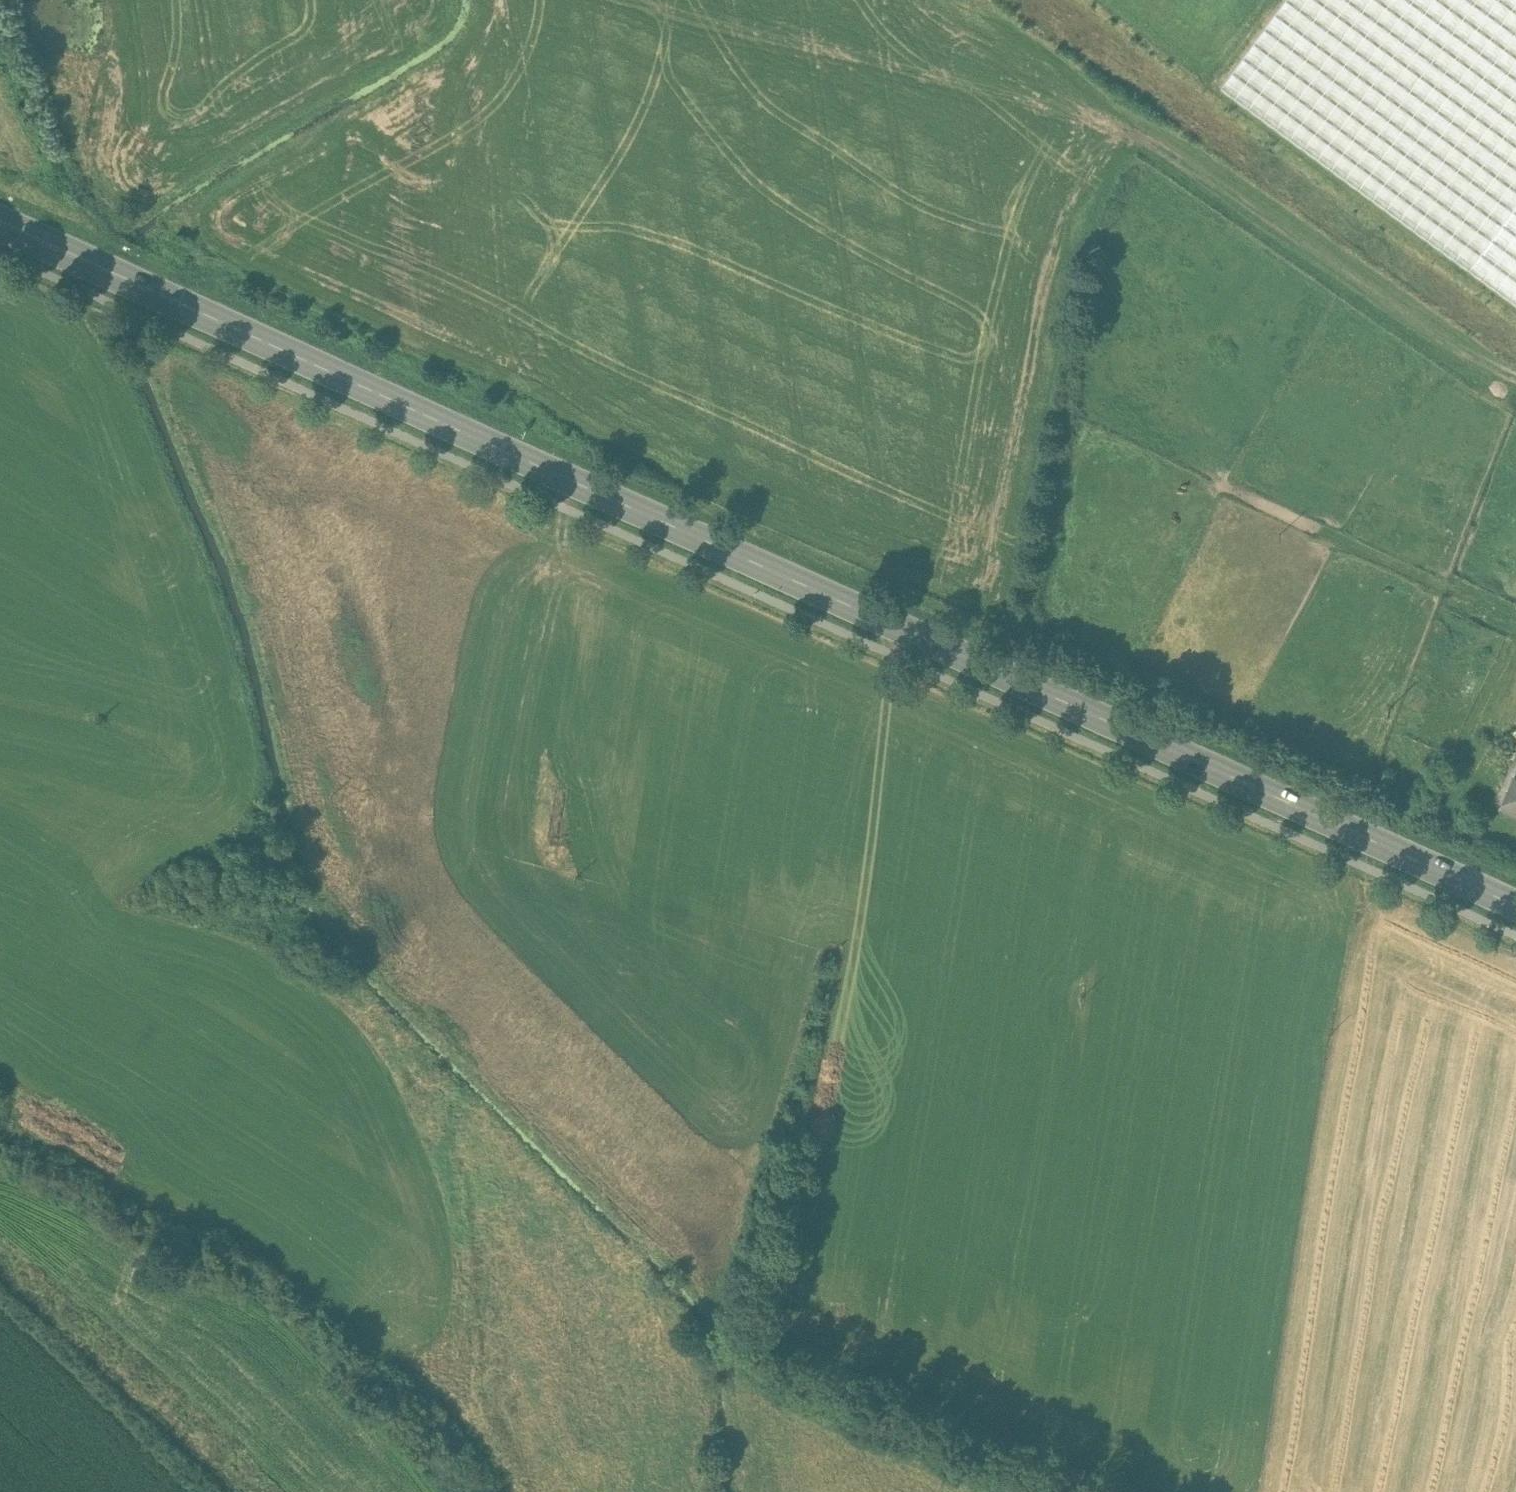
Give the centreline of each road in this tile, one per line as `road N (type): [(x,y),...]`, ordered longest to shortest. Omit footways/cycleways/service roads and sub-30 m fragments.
road 1 (primary): [(0,217),(1515,905)]

